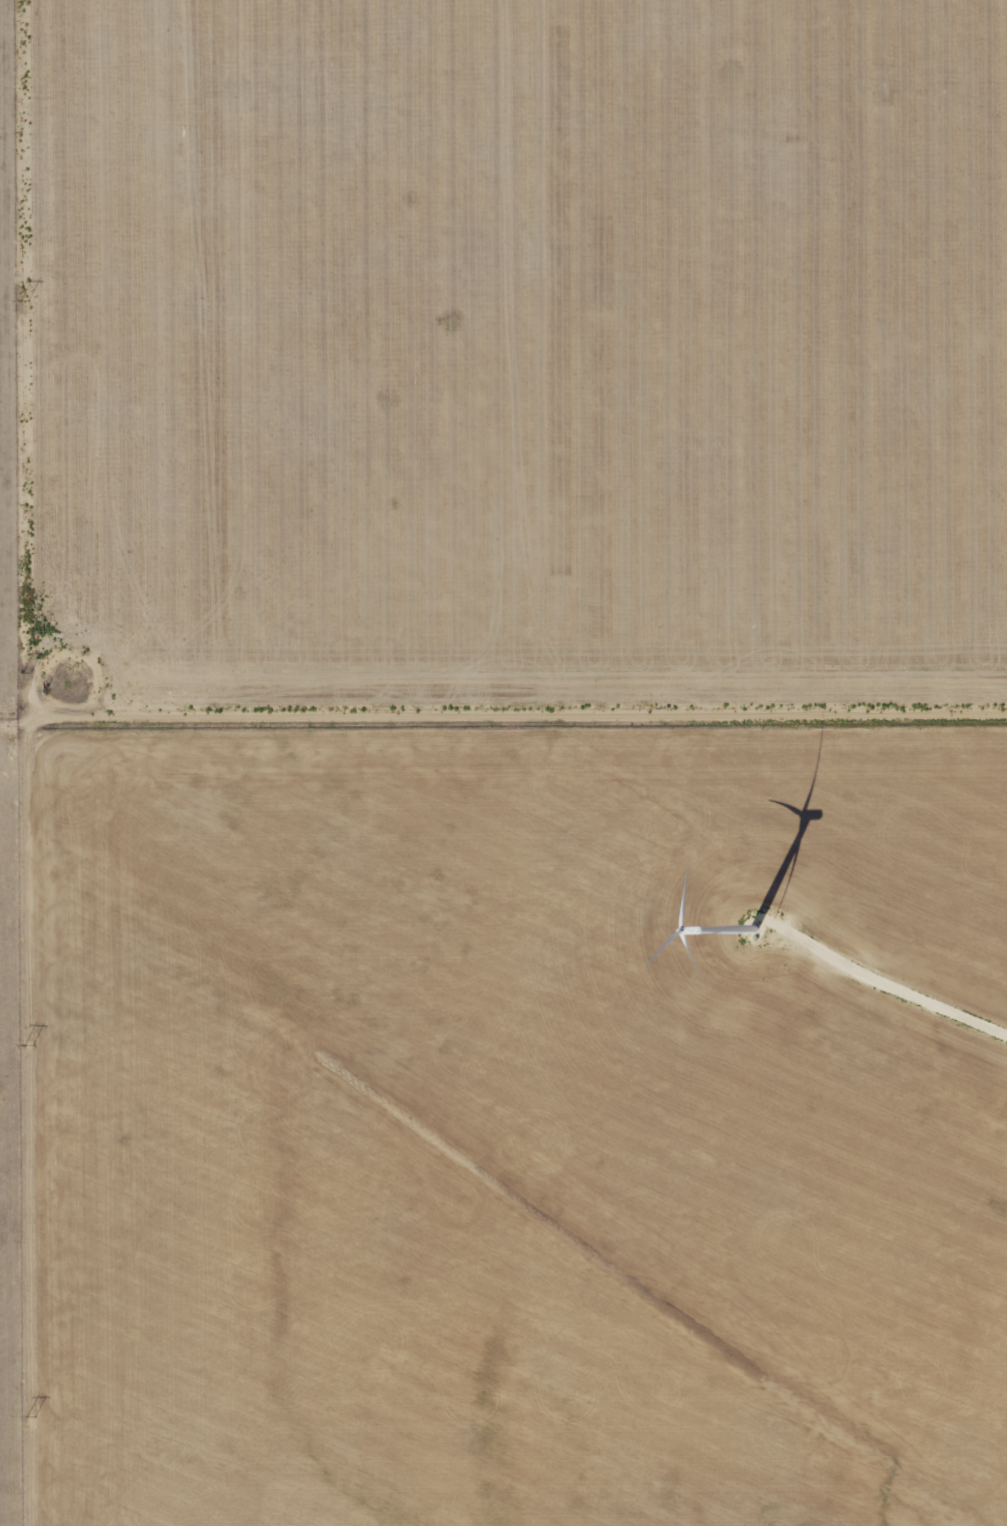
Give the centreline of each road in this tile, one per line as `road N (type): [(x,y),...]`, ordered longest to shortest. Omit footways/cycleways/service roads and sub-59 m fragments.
road 1 (track): [(1006,717),(23,711)]

